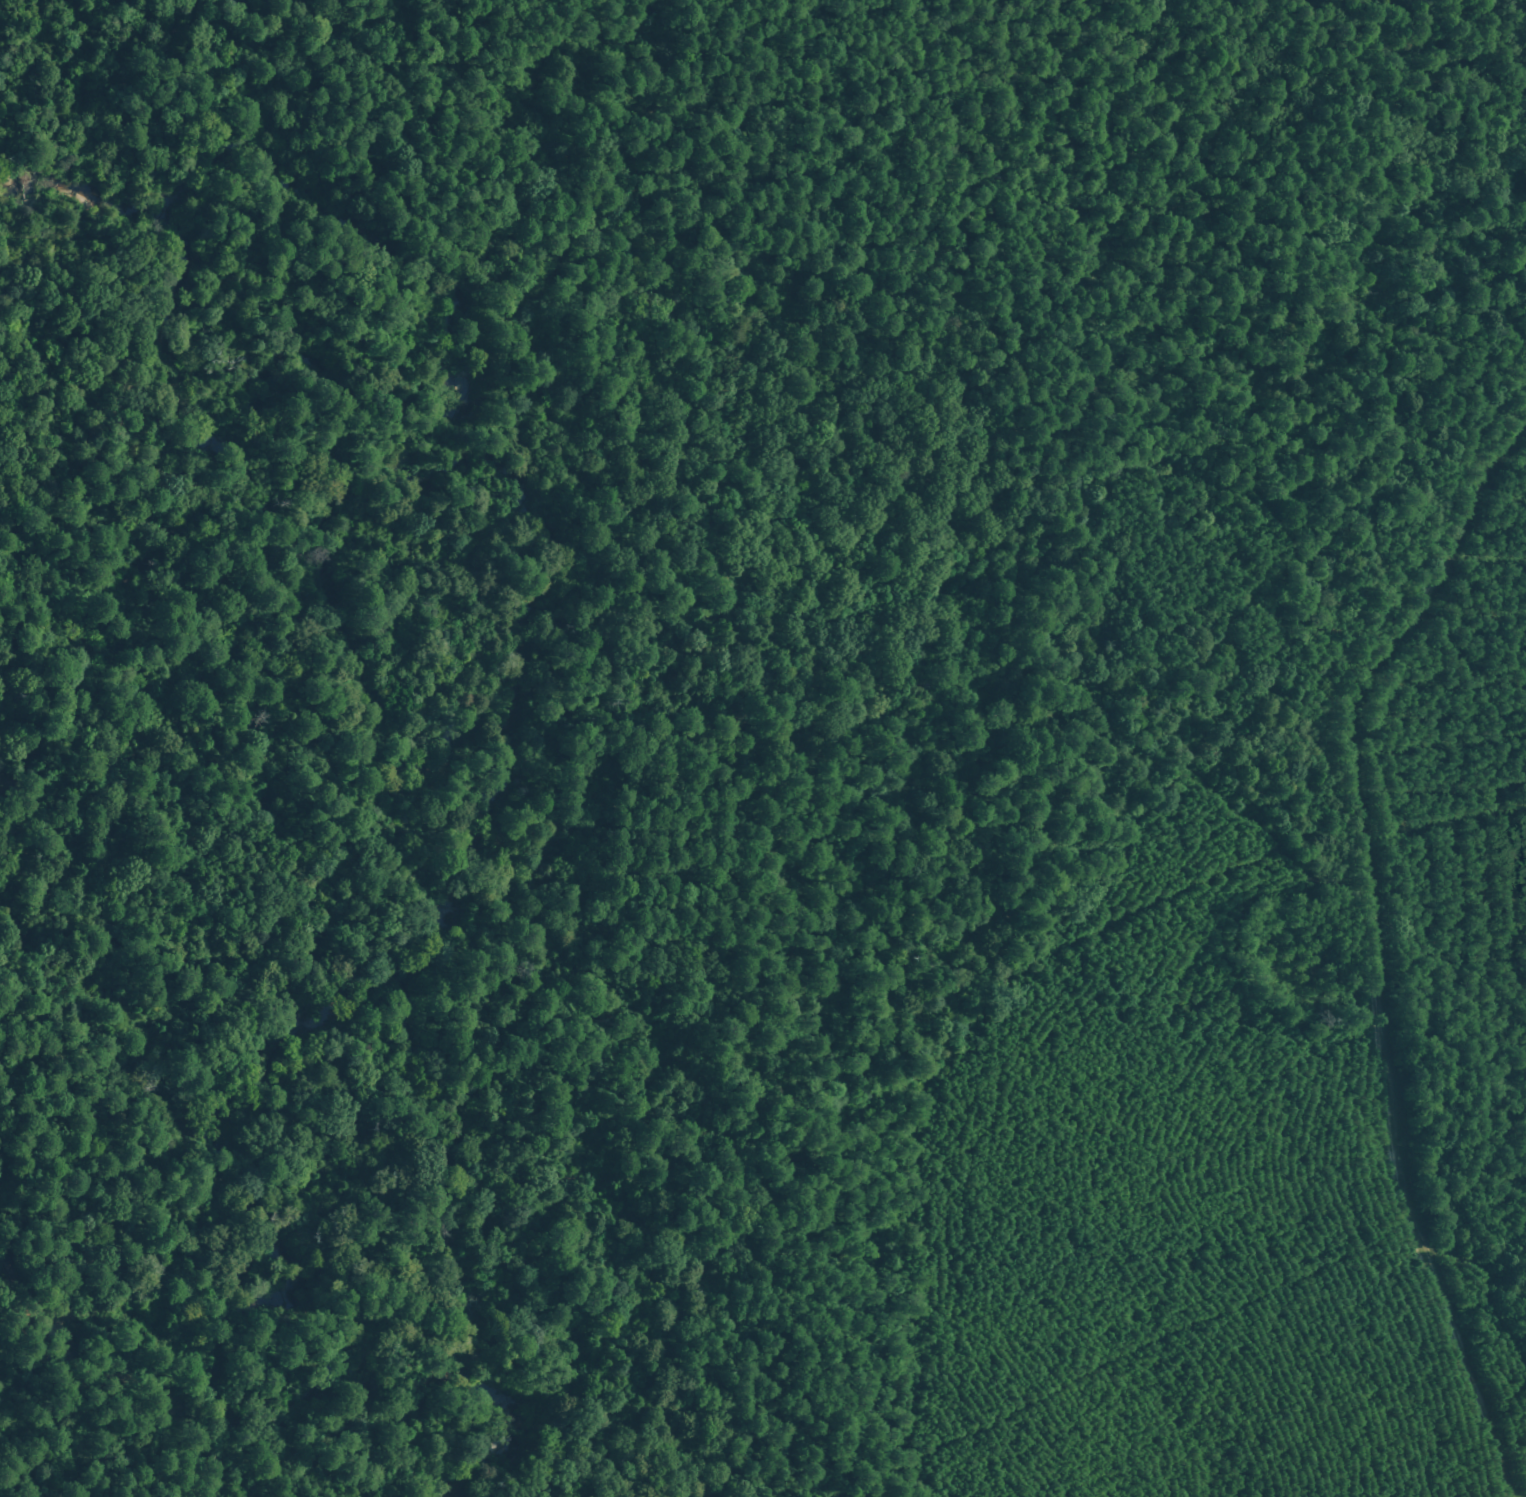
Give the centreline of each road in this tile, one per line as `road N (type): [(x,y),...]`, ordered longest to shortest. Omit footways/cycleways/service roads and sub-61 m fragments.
road 1 (residential): [(1525,1449),(1475,1340),(1451,1141),(1381,1001),(1366,847),(1337,793),(1346,723),(1525,473)]

